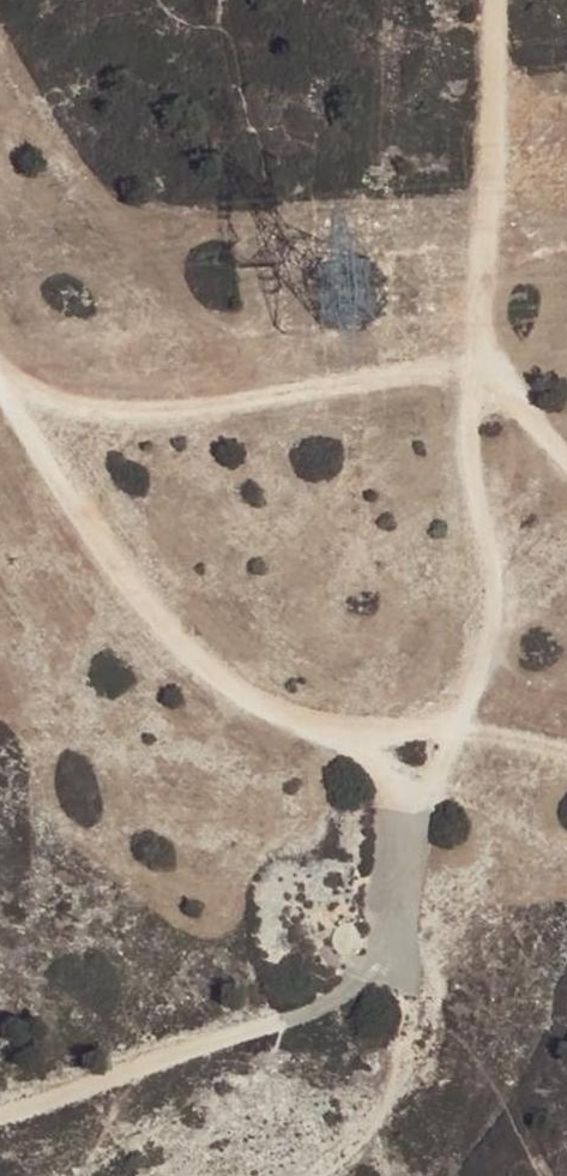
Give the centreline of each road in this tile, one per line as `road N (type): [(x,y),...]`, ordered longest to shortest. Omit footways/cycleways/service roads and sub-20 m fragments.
road 1 (track): [(0,389),(58,486),(160,613),(313,703),(402,706),(458,662)]
road 2 (track): [(421,814),(373,951),(268,1012),(0,1108)]
road 3 (track): [(310,1175),(369,1126),(427,990),(421,814)]
road 4 (track): [(458,662),(475,348)]
road 5 (track): [(478,230),(490,0)]
road 6 (track): [(421,814),(458,662)]
road 7 (track): [(566,454),(475,348)]

